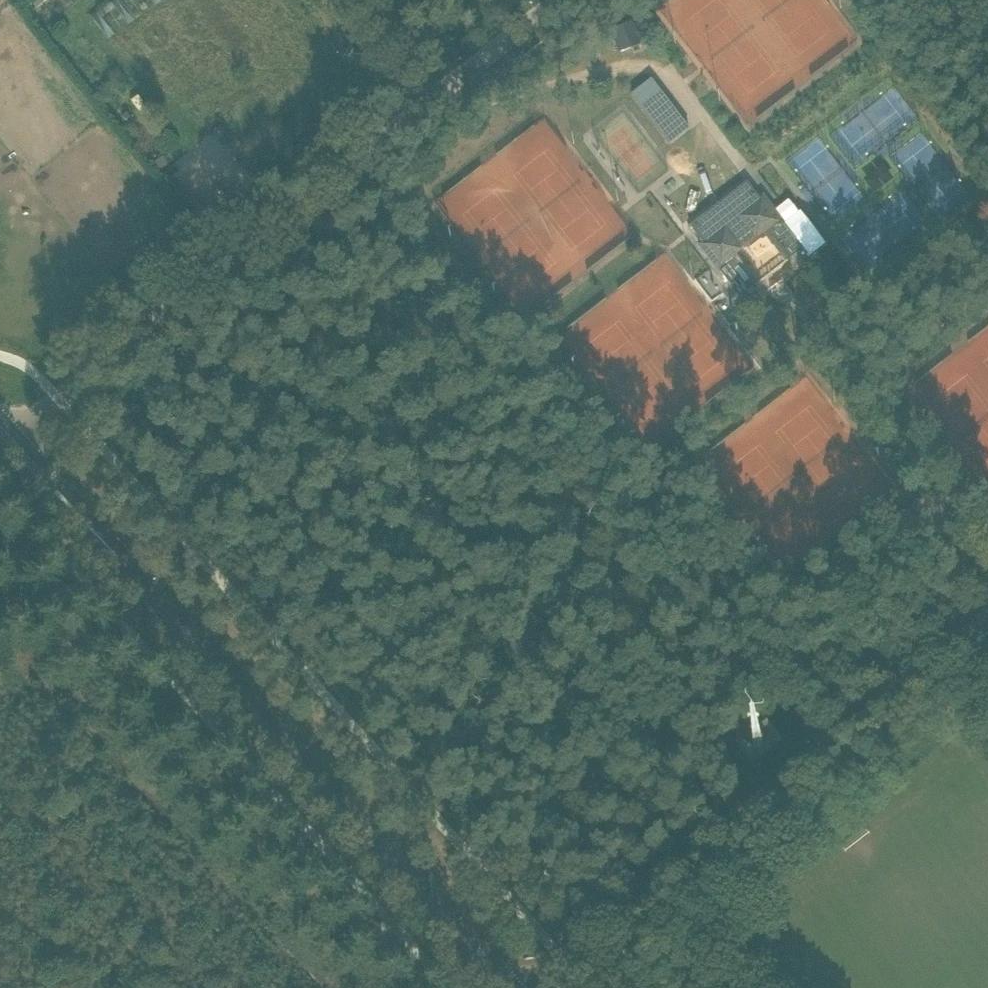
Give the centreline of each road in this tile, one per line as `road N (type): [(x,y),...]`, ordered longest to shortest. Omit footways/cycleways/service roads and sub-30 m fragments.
road 1 (unclassified): [(11,430),(329,186),(553,0)]
road 2 (tertiary): [(510,987),(70,507)]
road 3 (unclassified): [(958,645),(529,987)]
road 4 (track): [(662,70),(626,67),(533,93),(438,96)]

